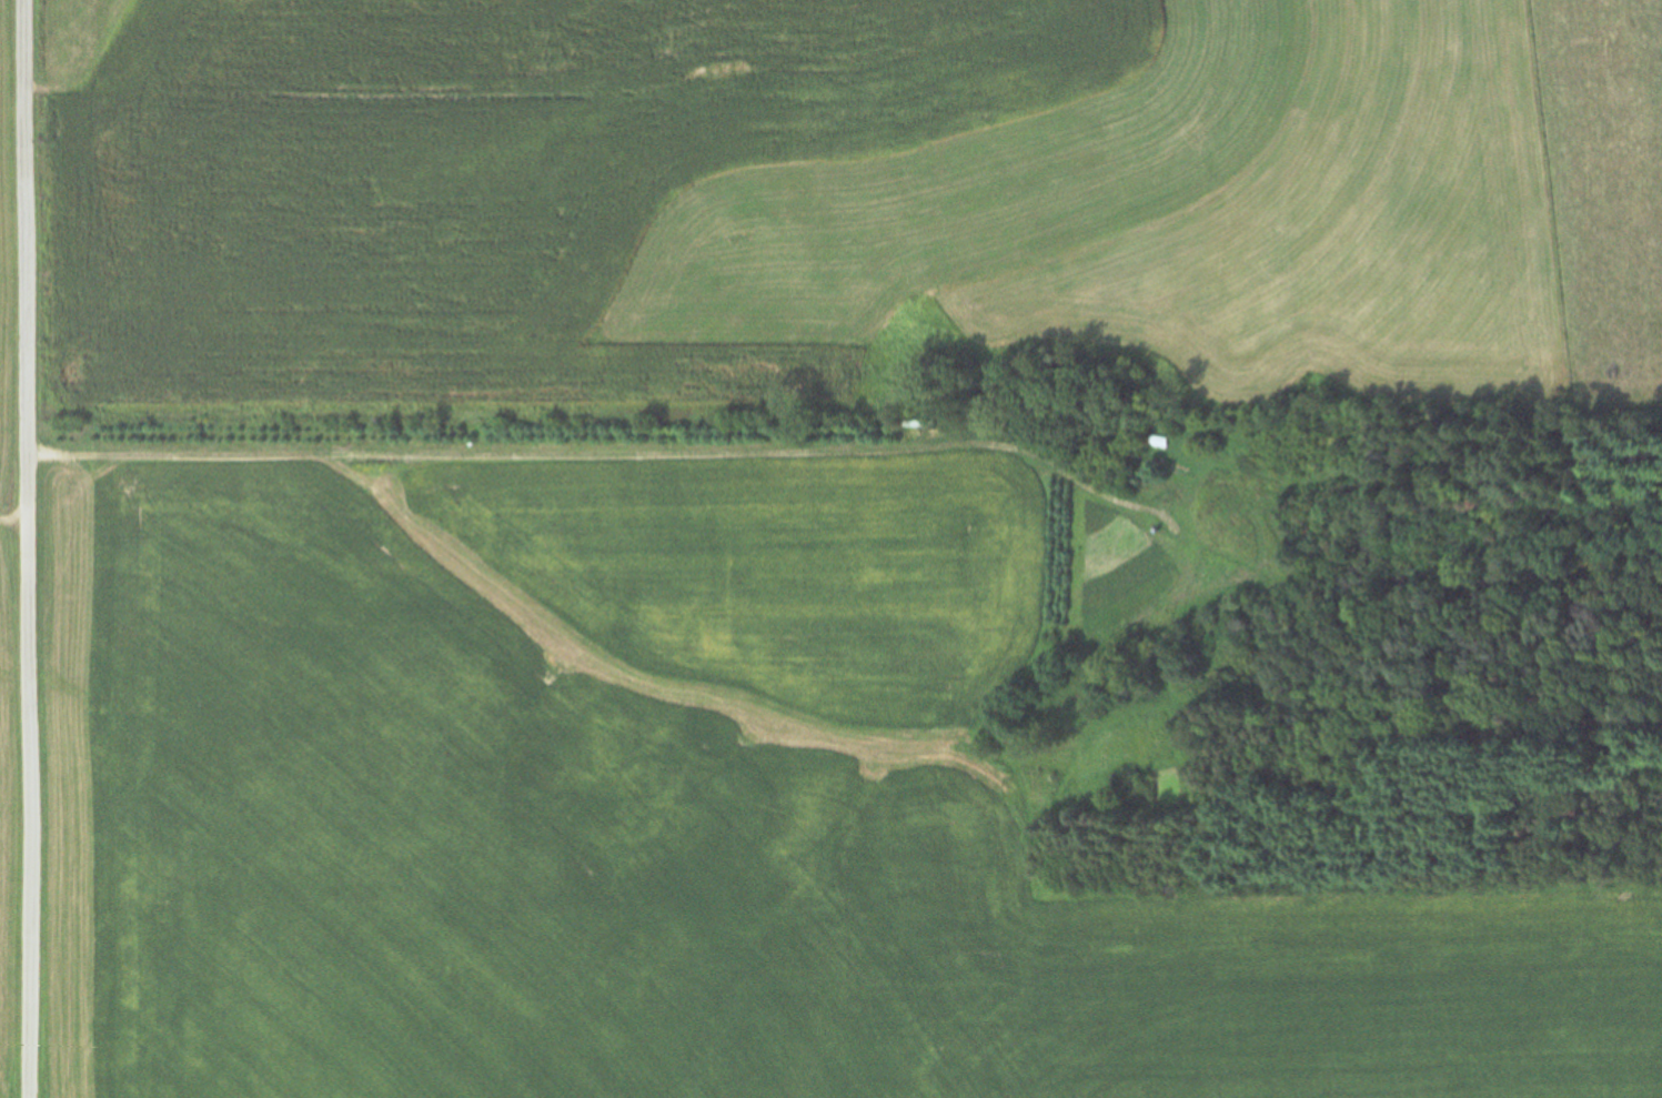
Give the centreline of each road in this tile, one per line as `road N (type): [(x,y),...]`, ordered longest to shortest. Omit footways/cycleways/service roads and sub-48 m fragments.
road 1 (track): [(24,456),(1000,451),(1055,466),(1208,542)]
road 2 (residential): [(26,1097),(23,0)]

